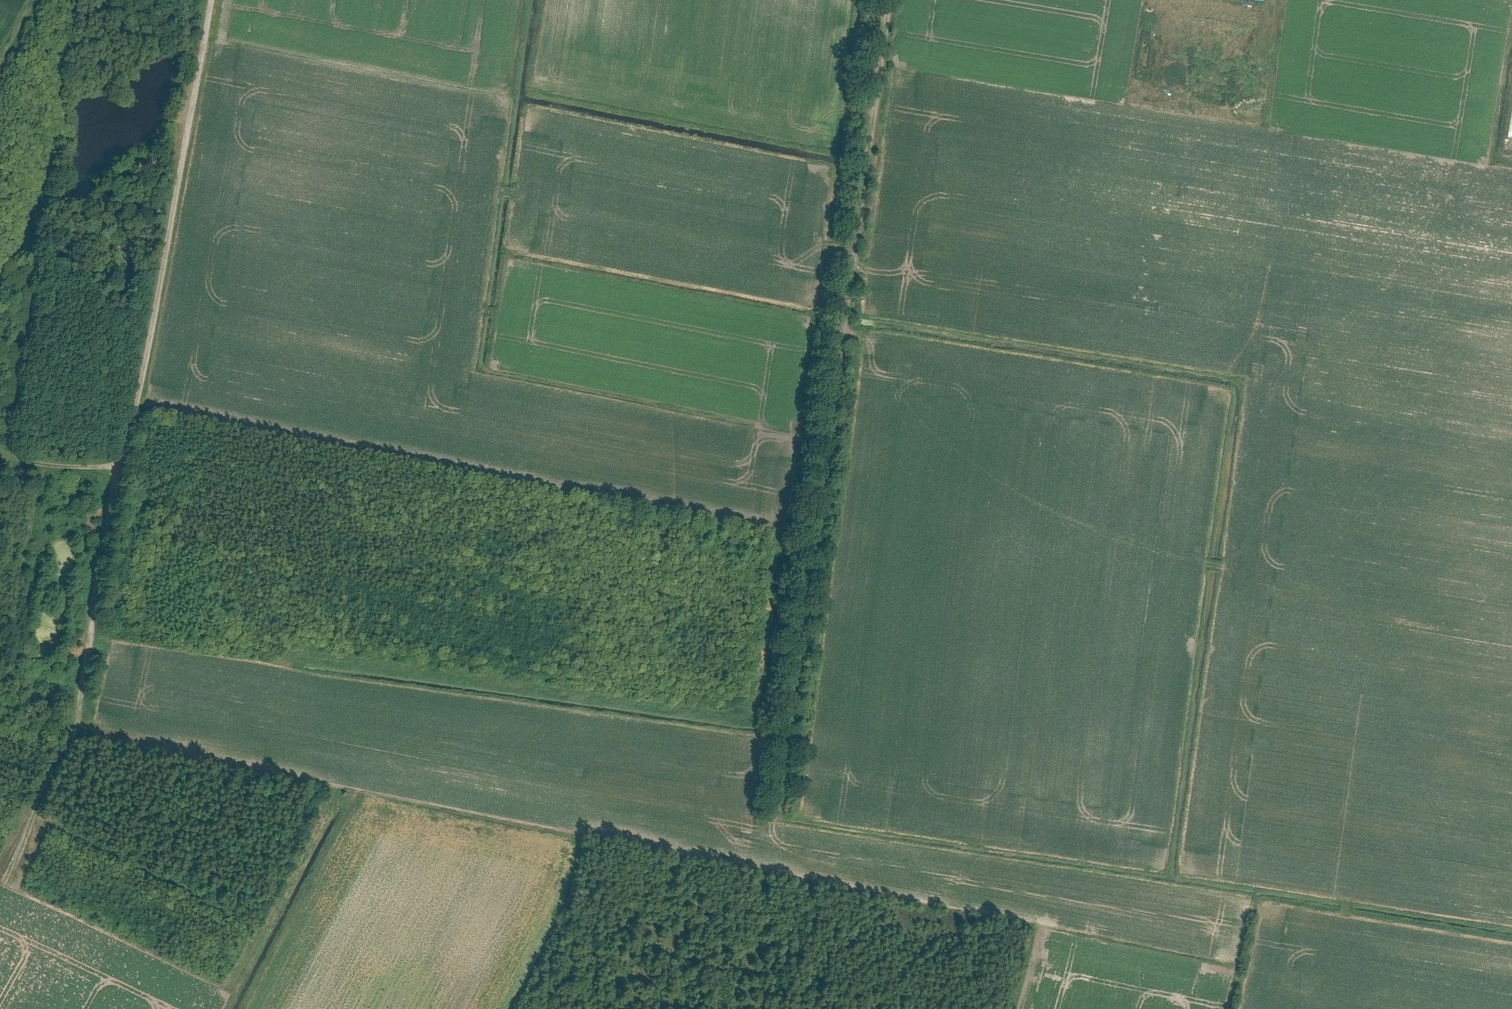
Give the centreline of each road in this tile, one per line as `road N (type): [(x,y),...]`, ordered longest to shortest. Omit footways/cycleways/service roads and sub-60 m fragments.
road 1 (track): [(891,0),(780,818)]
road 2 (track): [(81,728),(100,584),(213,0)]

